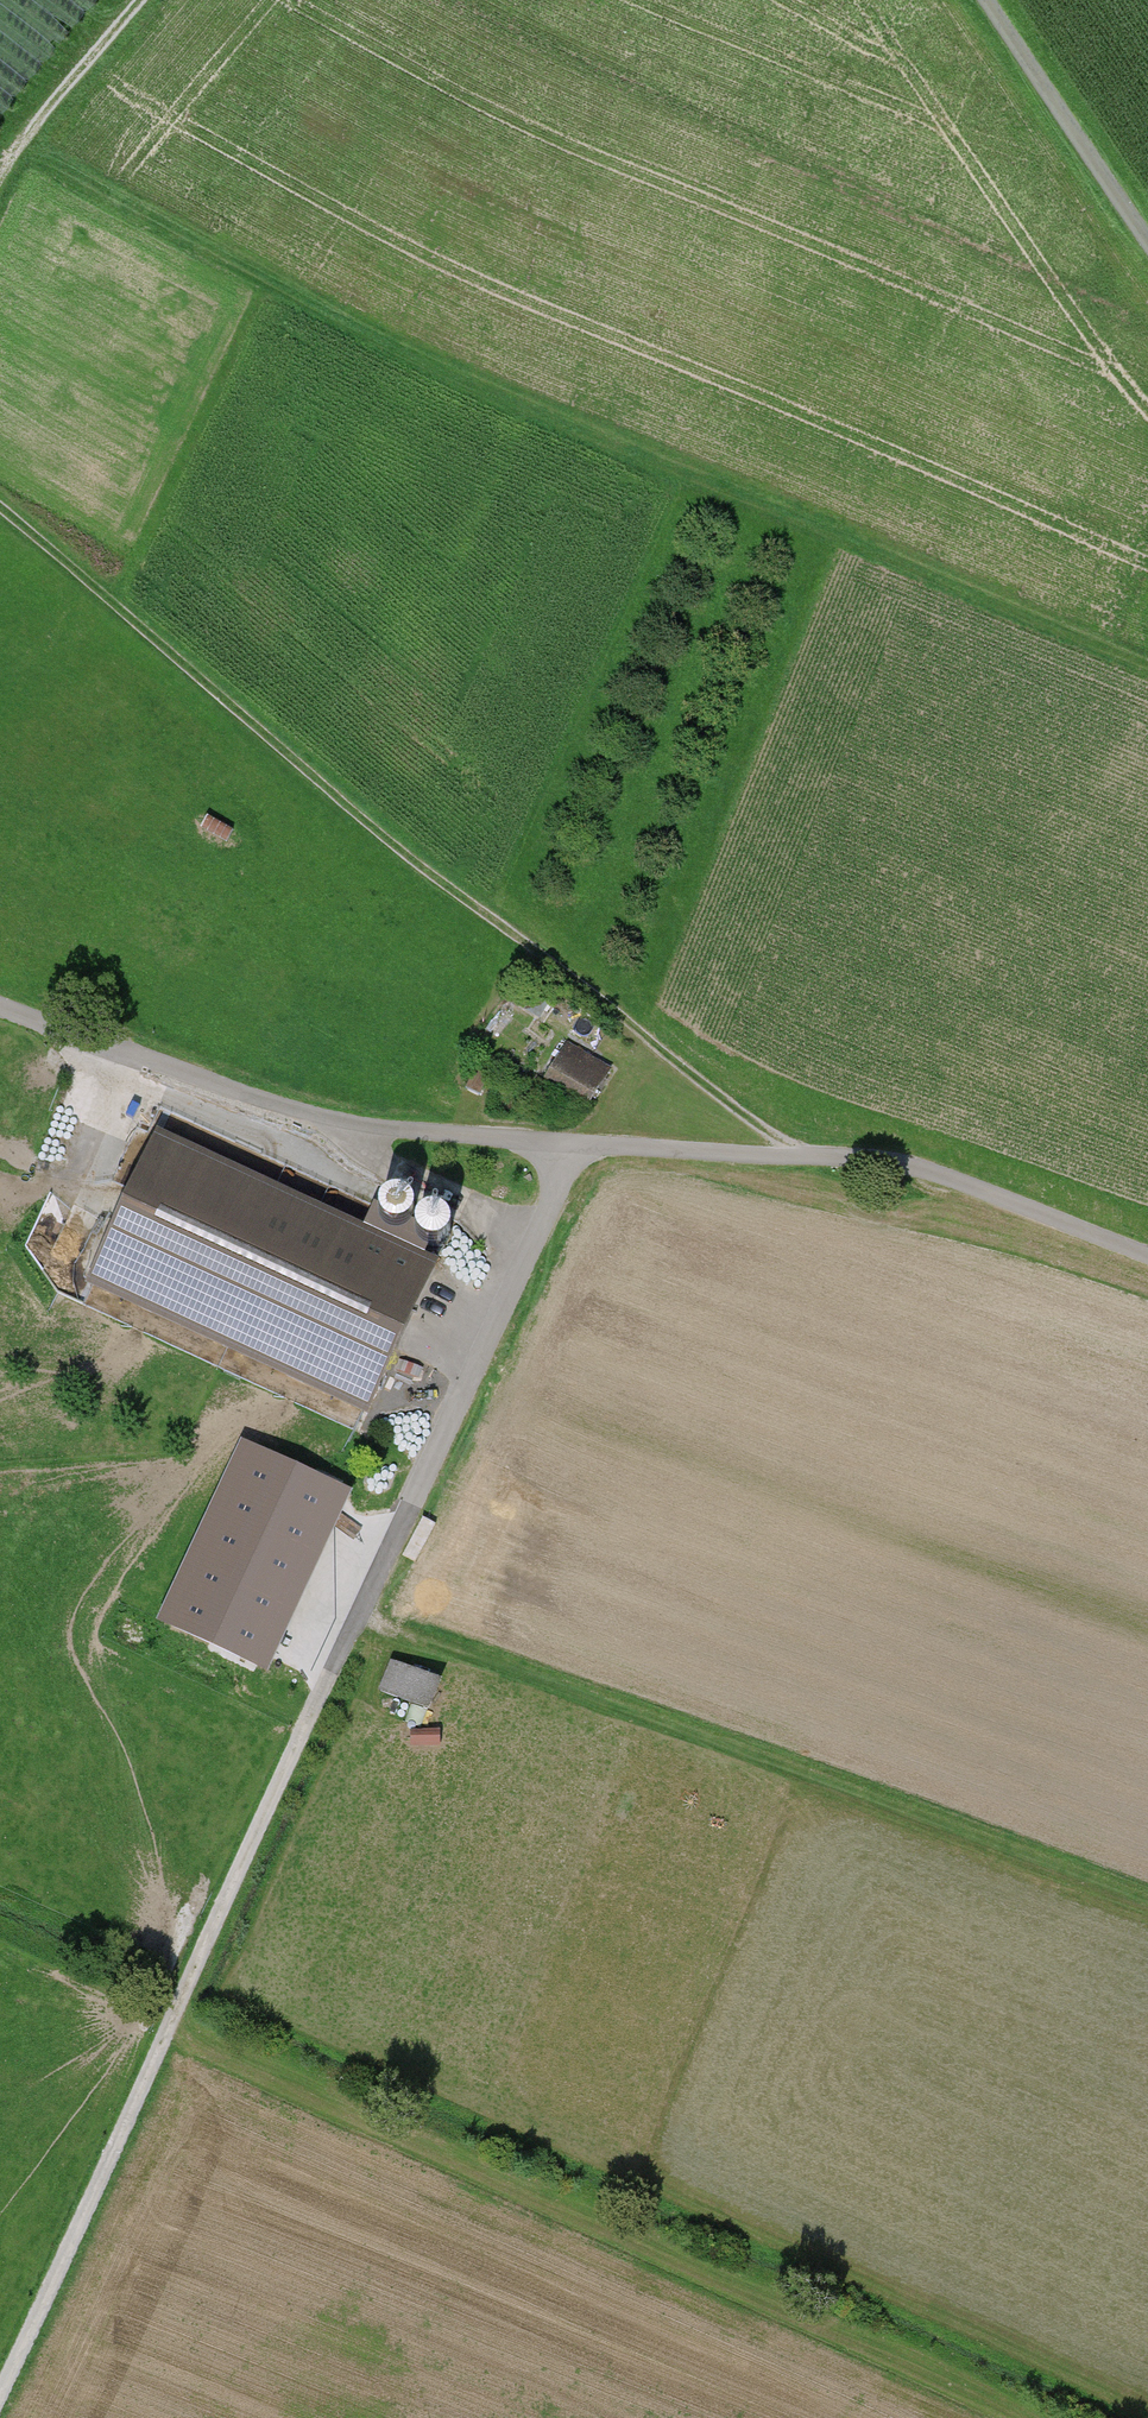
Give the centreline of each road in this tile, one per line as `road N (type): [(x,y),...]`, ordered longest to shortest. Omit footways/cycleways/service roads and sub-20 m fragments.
road 1 (track): [(1147,658),(252,283),(21,144)]
road 2 (track): [(188,1983),(1147,2415)]
road 3 (track): [(0,509),(439,880),(731,1105),(812,1157)]
road 4 (track): [(569,1144),(558,1193),(188,1983)]
road 5 (track): [(362,1612),(1147,1902)]
road 6 (track): [(0,1004),(287,1110),(353,1125),(812,1157)]
road 7 (track): [(0,2394),(188,1983)]
road 8 (track): [(812,1157),(914,1167),(1147,1254)]
road 9 (residential): [(1147,236),(988,0)]
road 10 (track): [(21,144),(144,0)]

